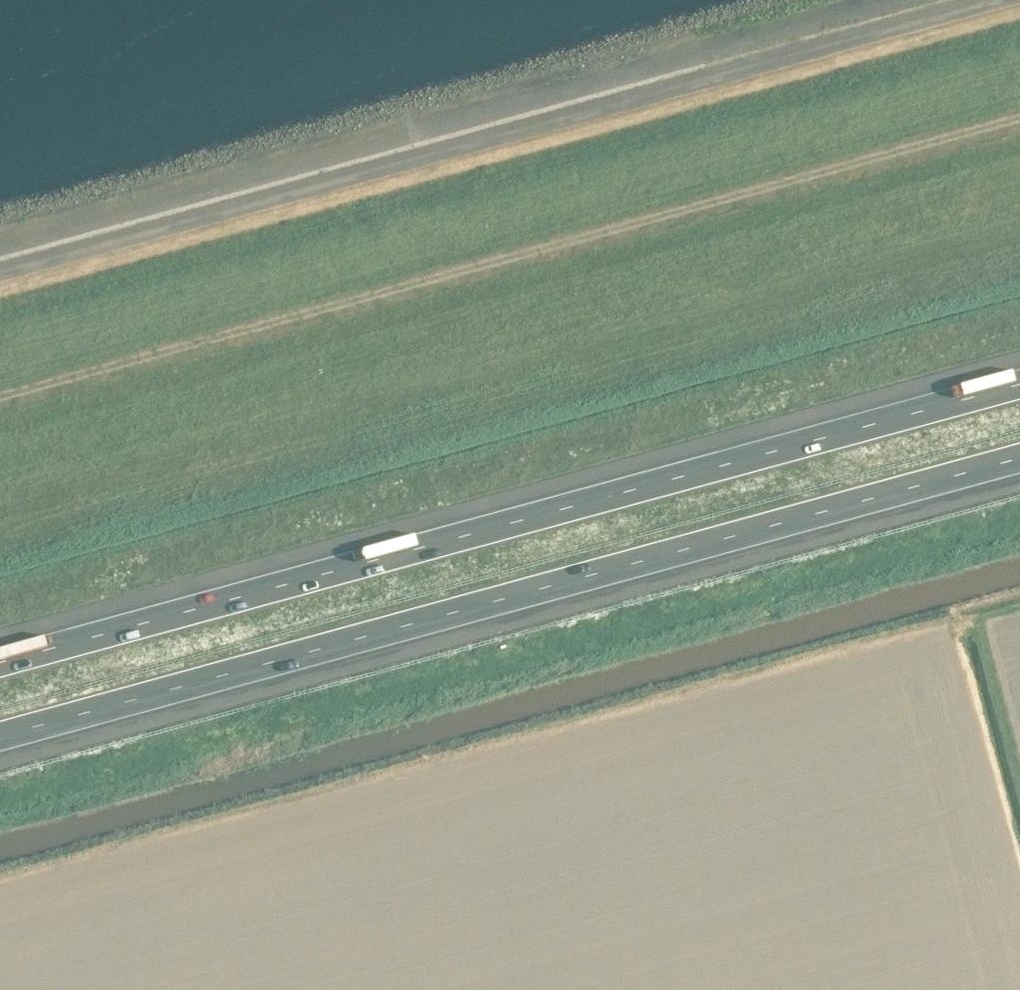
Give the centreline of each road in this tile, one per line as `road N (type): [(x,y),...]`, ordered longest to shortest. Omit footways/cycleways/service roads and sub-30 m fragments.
road 1 (track): [(0,388),(1019,106)]
road 2 (motorway): [(1019,380),(0,658)]
road 3 (motorway): [(0,732),(1019,454)]

